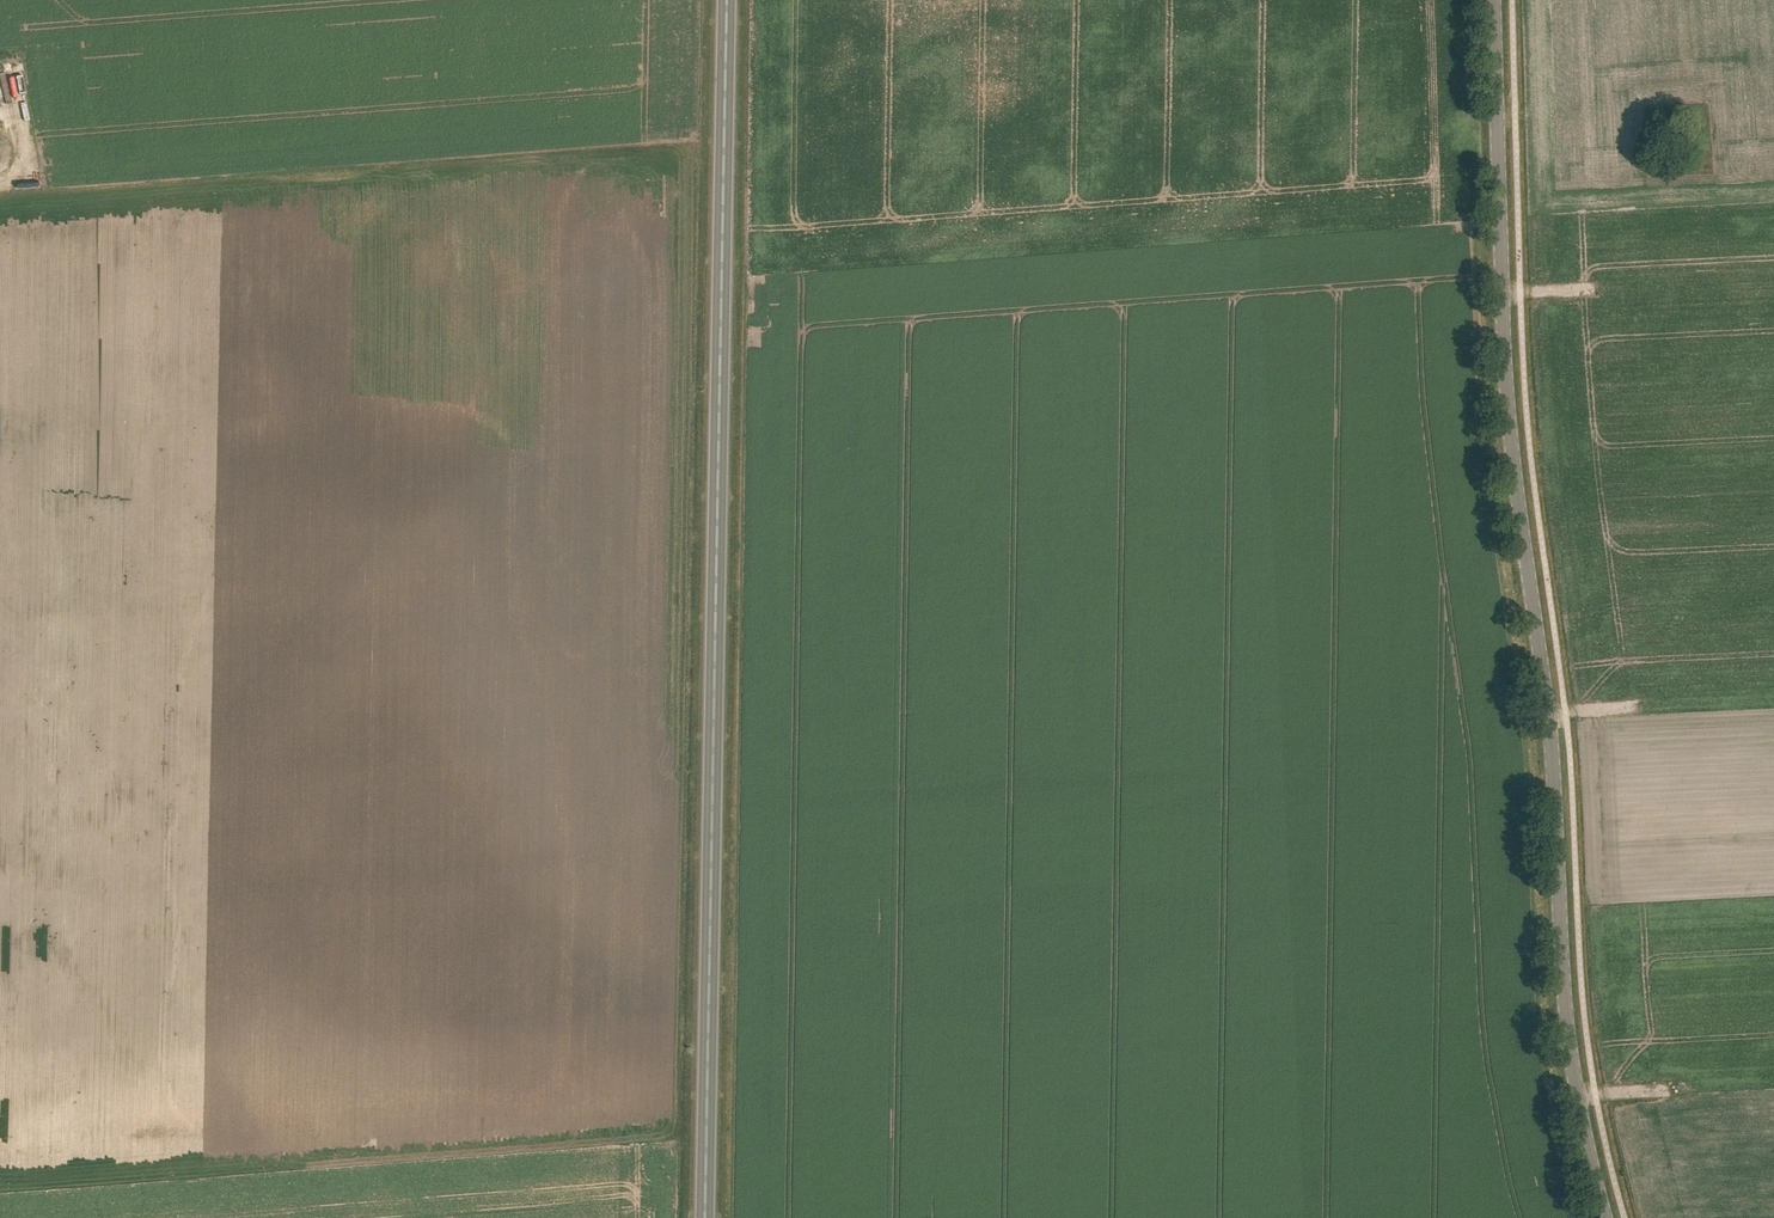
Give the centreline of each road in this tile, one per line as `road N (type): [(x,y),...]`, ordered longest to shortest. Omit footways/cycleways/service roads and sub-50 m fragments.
road 1 (tertiary): [(1605,1217),(1576,1091),(1548,715),(1504,377),(1496,0)]
road 2 (trunk): [(705,1217),(727,0)]

